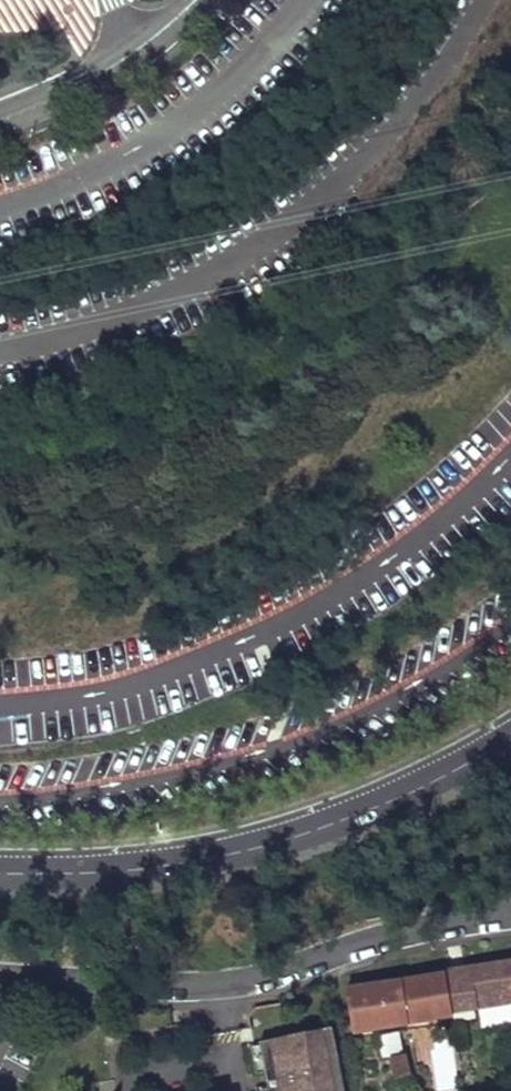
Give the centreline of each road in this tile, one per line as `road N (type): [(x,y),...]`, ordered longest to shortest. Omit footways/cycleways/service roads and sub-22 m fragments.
road 1 (unclassified): [(510,755),(281,846),(93,873),(0,872)]
road 2 (residential): [(510,926),(422,941),(202,1003),(88,1005),(0,988)]

